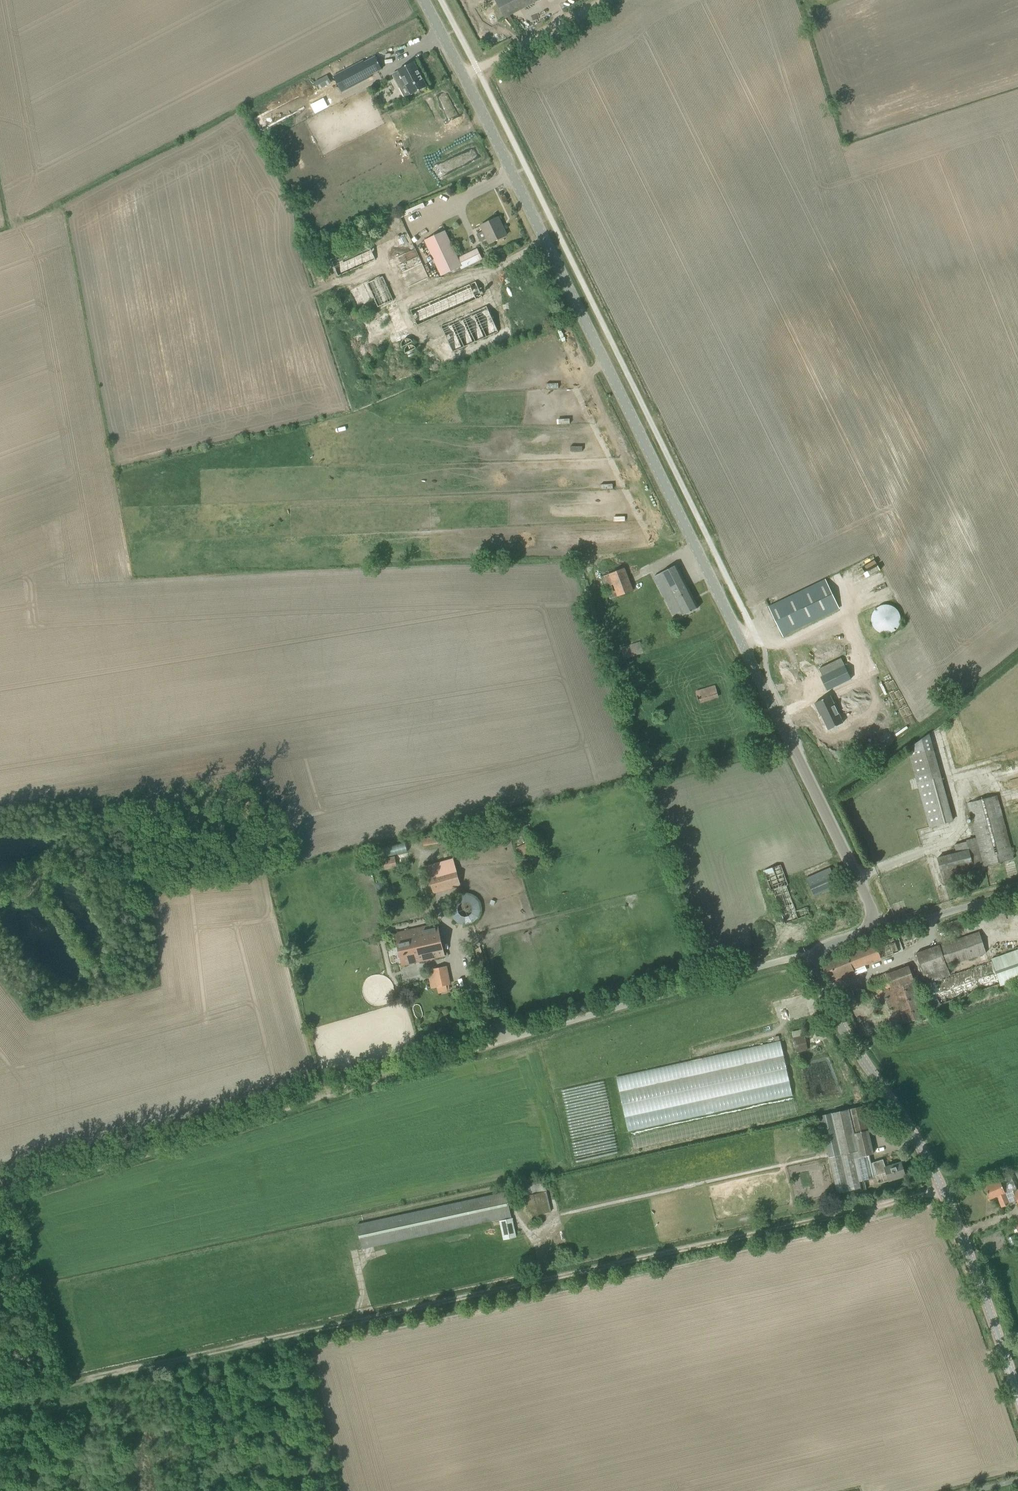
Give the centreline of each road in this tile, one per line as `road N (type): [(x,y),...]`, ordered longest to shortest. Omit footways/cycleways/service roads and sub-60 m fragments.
road 1 (tertiary): [(871,923),(872,909),(423,0)]
road 2 (track): [(944,1191),(0,1405)]
road 3 (track): [(0,1178),(57,1160),(90,1170),(484,1049)]
road 4 (tertiary): [(1017,1414),(944,1191),(829,1004),(815,954)]
road 5 (unclassified): [(484,1049),(815,954)]
road 6 (track): [(465,78),(617,0)]
road 7 (unclassified): [(871,923),(886,931),(1017,890)]

